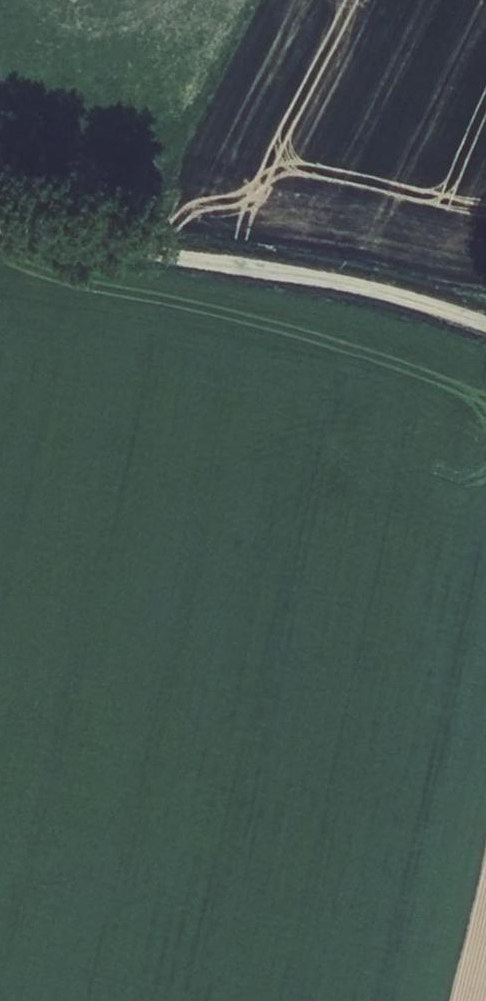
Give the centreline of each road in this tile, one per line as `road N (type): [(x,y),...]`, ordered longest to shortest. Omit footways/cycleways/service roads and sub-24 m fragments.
road 1 (unclassified): [(0,229),(374,284),(485,322)]

